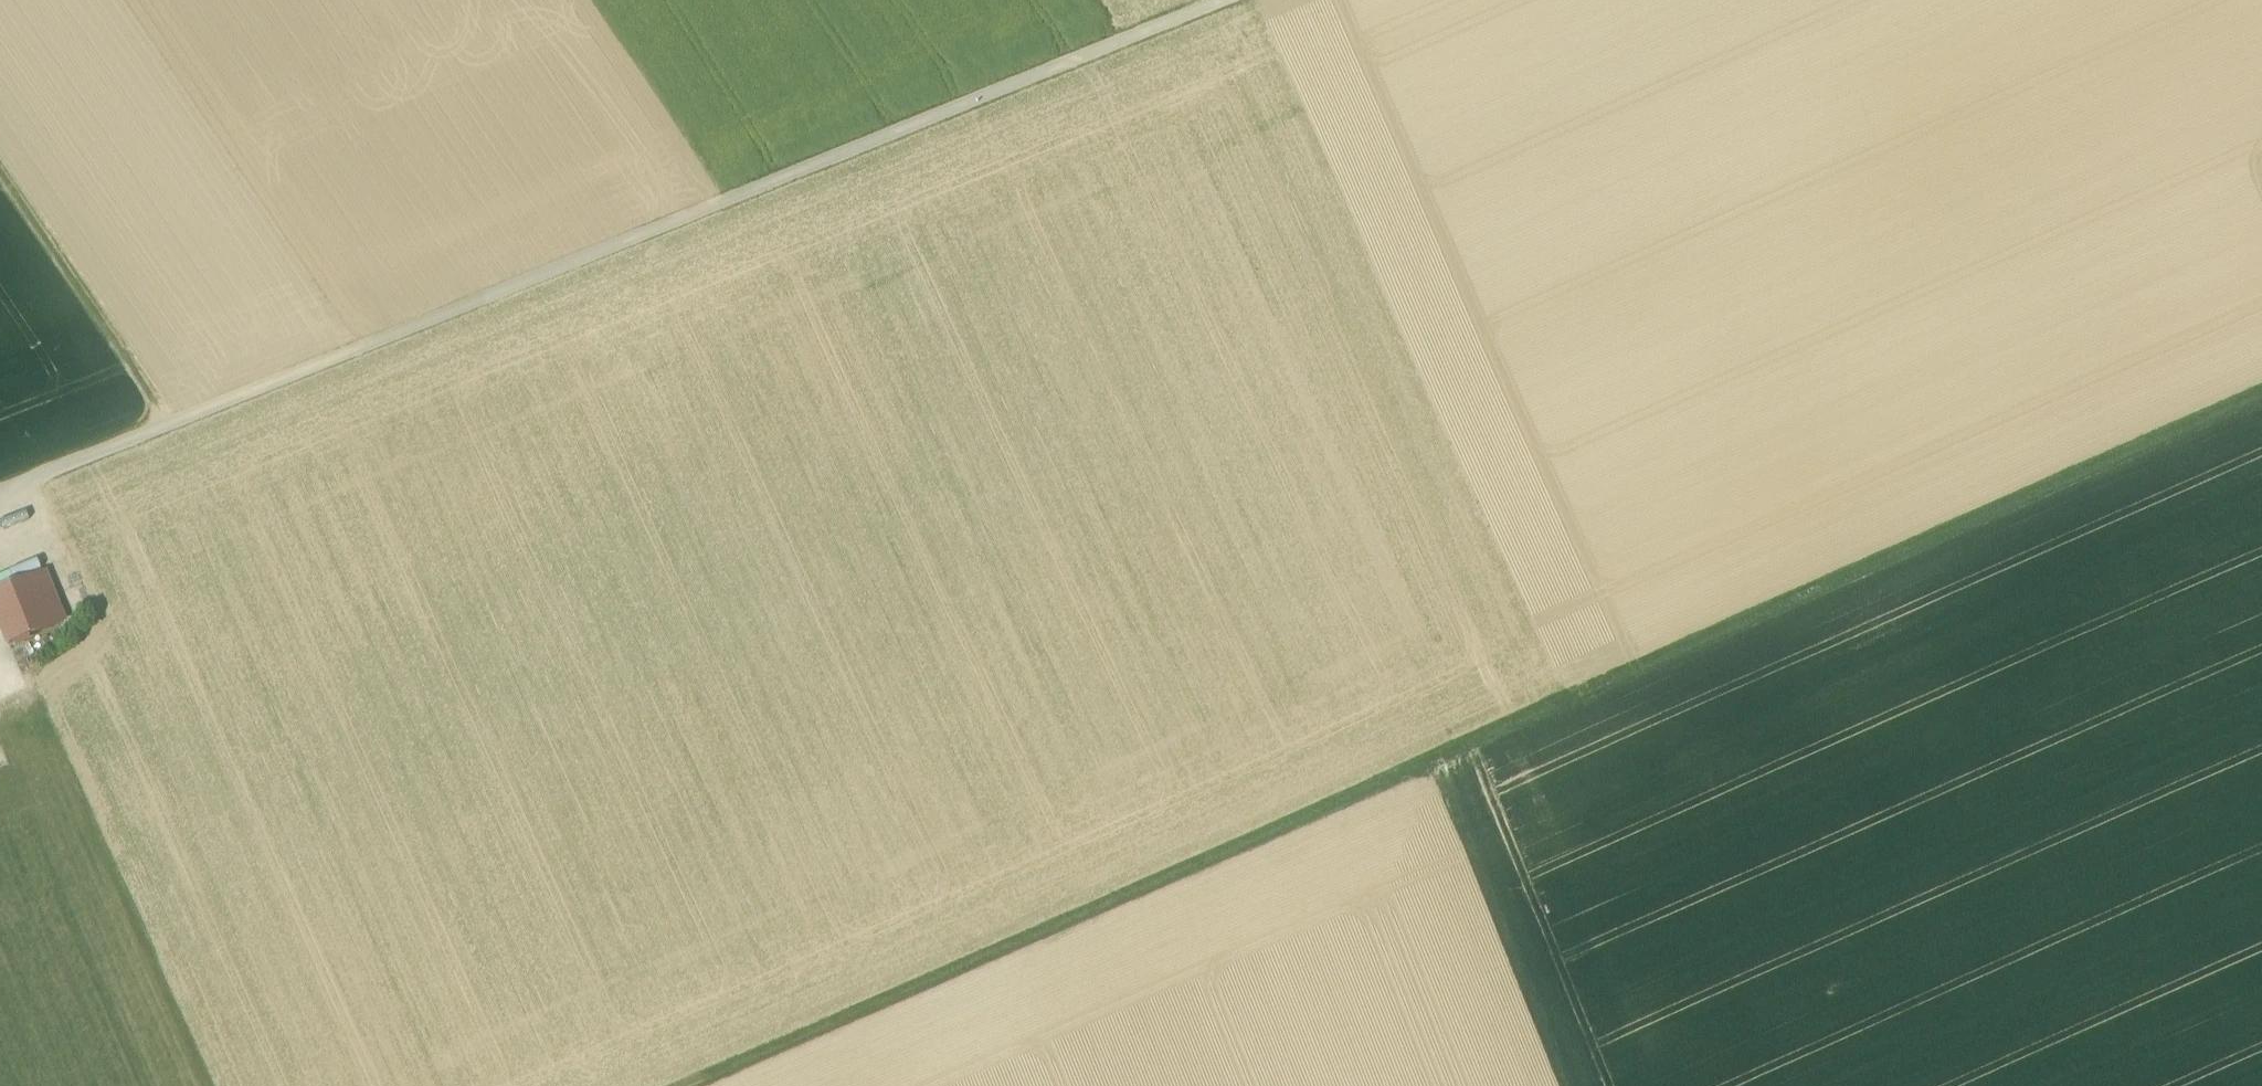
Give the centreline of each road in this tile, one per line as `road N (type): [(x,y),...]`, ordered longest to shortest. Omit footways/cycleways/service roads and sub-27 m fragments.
road 1 (track): [(682,1085),(2261,393)]
road 2 (track): [(1221,0),(0,494)]
road 3 (track): [(164,428),(0,185)]

